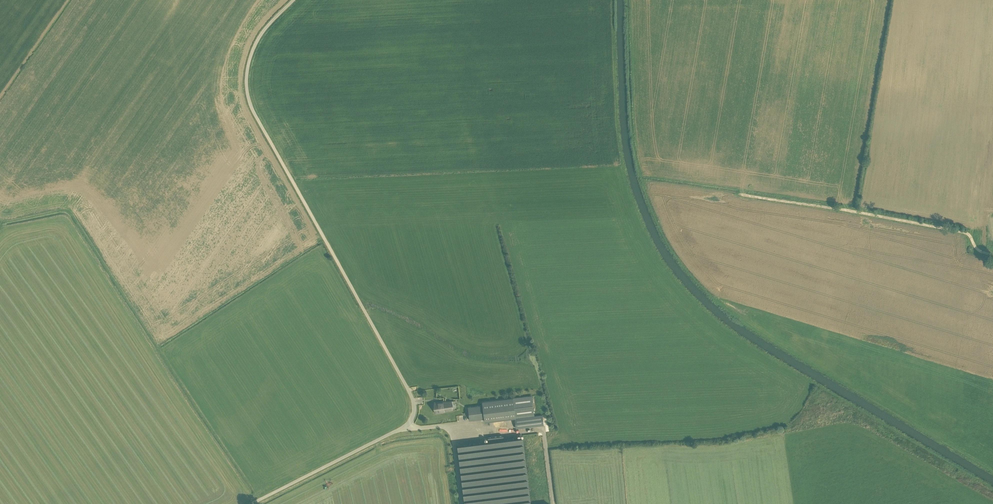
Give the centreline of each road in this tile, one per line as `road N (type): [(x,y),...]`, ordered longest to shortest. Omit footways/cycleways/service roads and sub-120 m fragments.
road 1 (unclassified): [(248,503),(397,430),(414,409),(246,88),(261,35),(294,0)]

